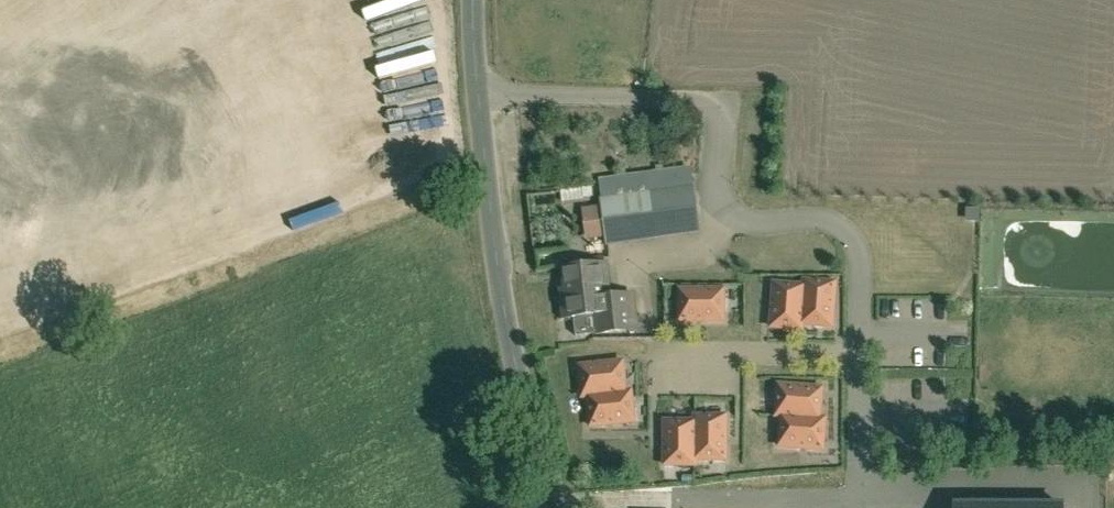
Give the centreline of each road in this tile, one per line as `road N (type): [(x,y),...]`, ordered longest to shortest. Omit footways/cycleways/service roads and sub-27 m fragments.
road 1 (unclassified): [(559,507),(520,379),(500,276),(474,0)]

